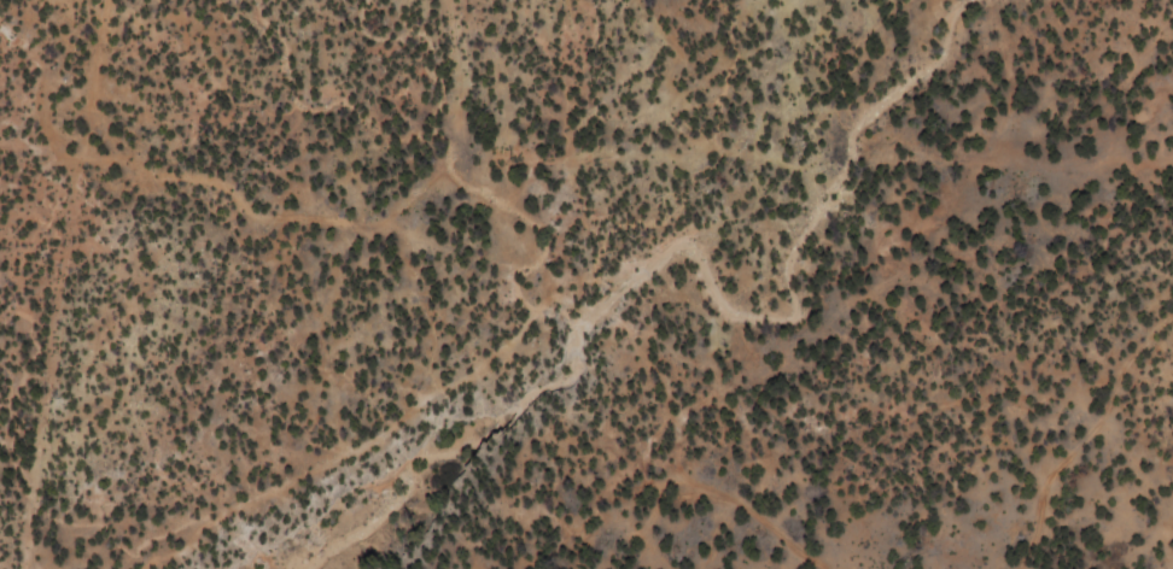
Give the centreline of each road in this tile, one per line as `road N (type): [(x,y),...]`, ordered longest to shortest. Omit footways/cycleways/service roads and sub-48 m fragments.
road 1 (track): [(0,146),(220,169),(348,225),(378,225),(422,190),(488,160),(661,153),(810,165)]
road 2 (track): [(810,165),(1172,146)]
road 3 (track): [(681,477),(723,301),(810,165)]
road 4 (track): [(1016,568),(1044,480),(1101,420),(1125,362),(1172,315)]
road 5 (track): [(681,477),(578,477),(468,568)]
road 6 (track): [(810,165),(880,74),(897,0)]
road 7 (track): [(824,568),(757,517),(681,477)]
road 8 (track): [(599,568),(681,477)]

